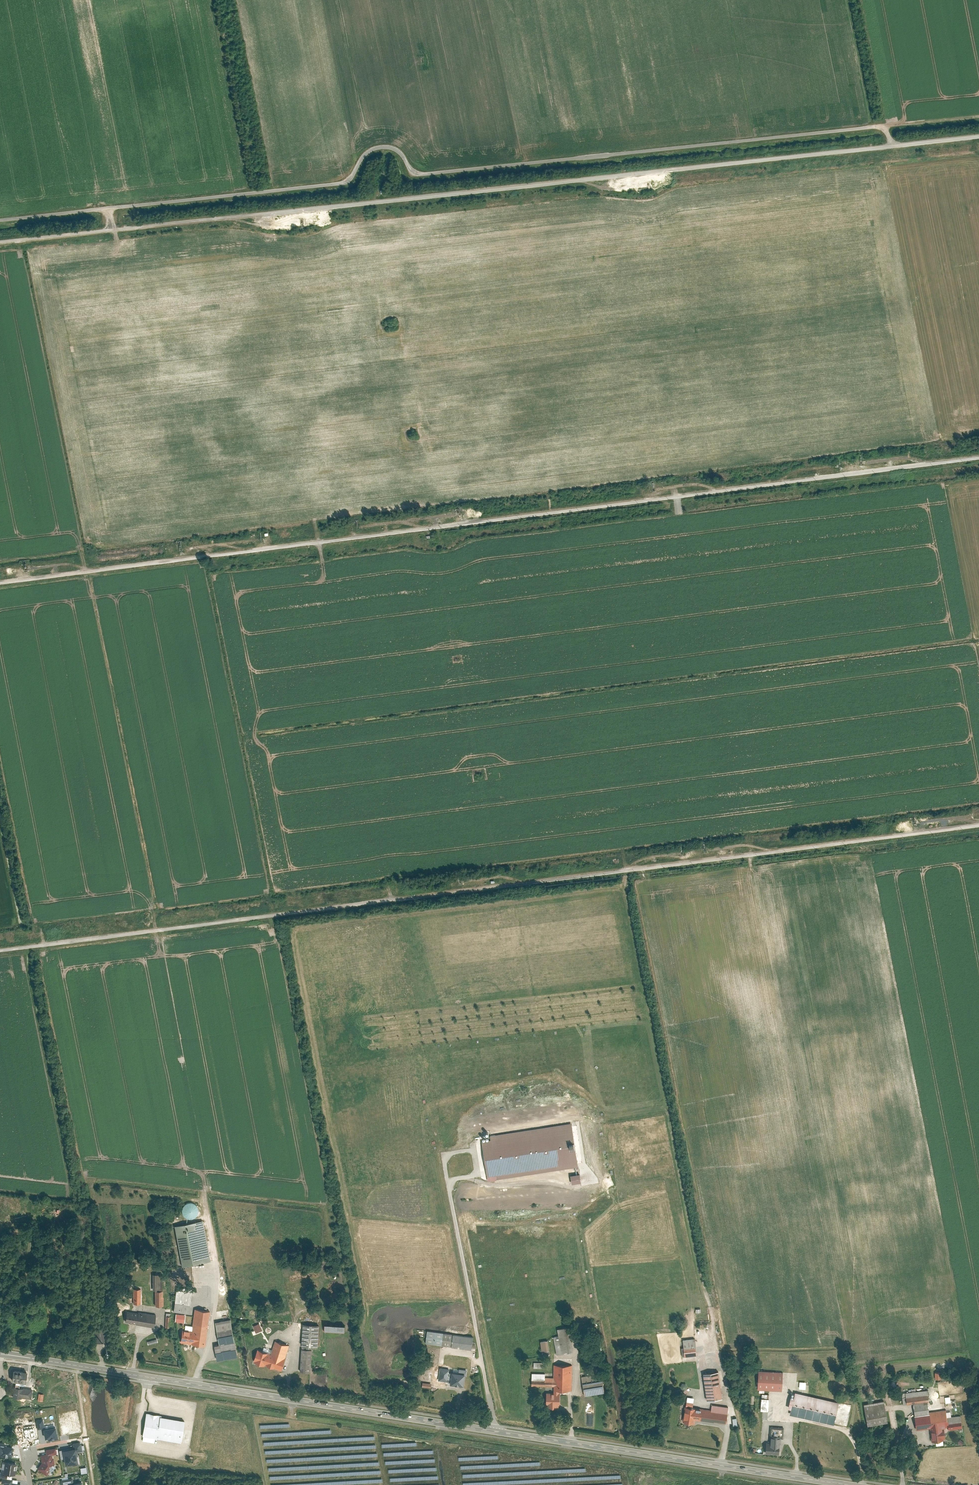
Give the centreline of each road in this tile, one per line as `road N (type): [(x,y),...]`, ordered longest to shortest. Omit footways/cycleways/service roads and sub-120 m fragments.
road 1 (unclassified): [(978,136),(892,145),(884,129),(862,128),(414,175),(386,147),(361,155),(341,183),(0,219)]
road 2 (track): [(978,823),(0,949)]
road 3 (track): [(0,582),(978,458)]
road 4 (track): [(892,145),(0,242)]
road 5 (secondary): [(851,1484),(0,1353)]
road 6 (track): [(93,1484),(77,1365)]

